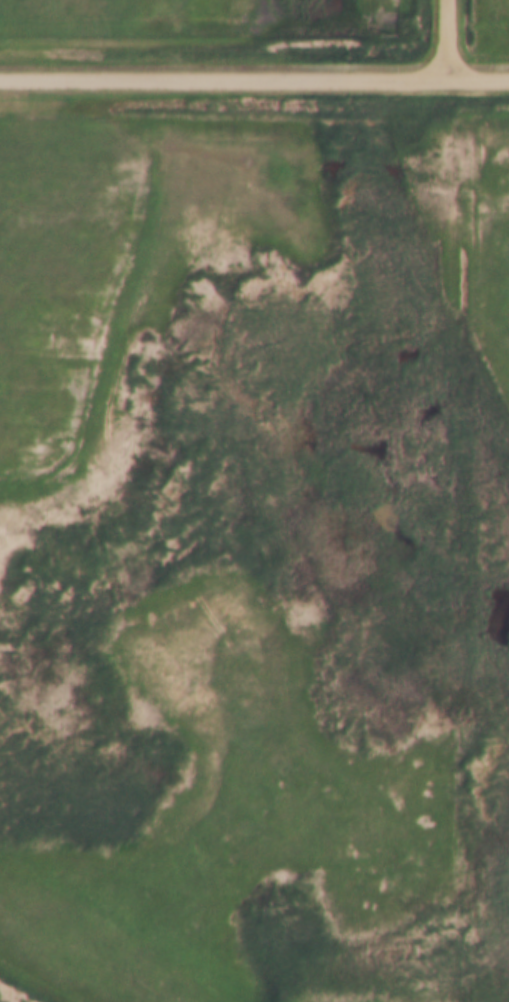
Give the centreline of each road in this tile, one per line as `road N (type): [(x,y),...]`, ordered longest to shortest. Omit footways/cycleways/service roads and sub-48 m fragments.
road 1 (residential): [(0,79),(508,79)]

